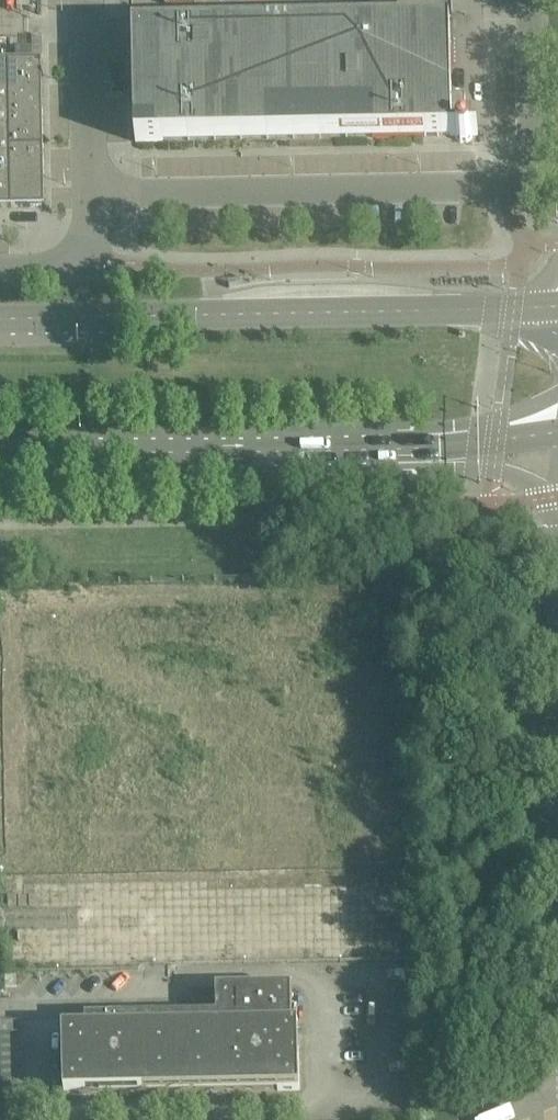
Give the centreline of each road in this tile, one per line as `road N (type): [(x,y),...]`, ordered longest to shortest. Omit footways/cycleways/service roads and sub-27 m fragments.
road 1 (unclassified): [(87,197),(507,188),(522,169),(538,0)]
road 2 (primary): [(518,311),(0,319)]
road 3 (primary): [(0,456),(451,447)]
road 4 (unclassified): [(87,197),(86,0)]
road 5 (primary): [(451,447),(557,390)]

